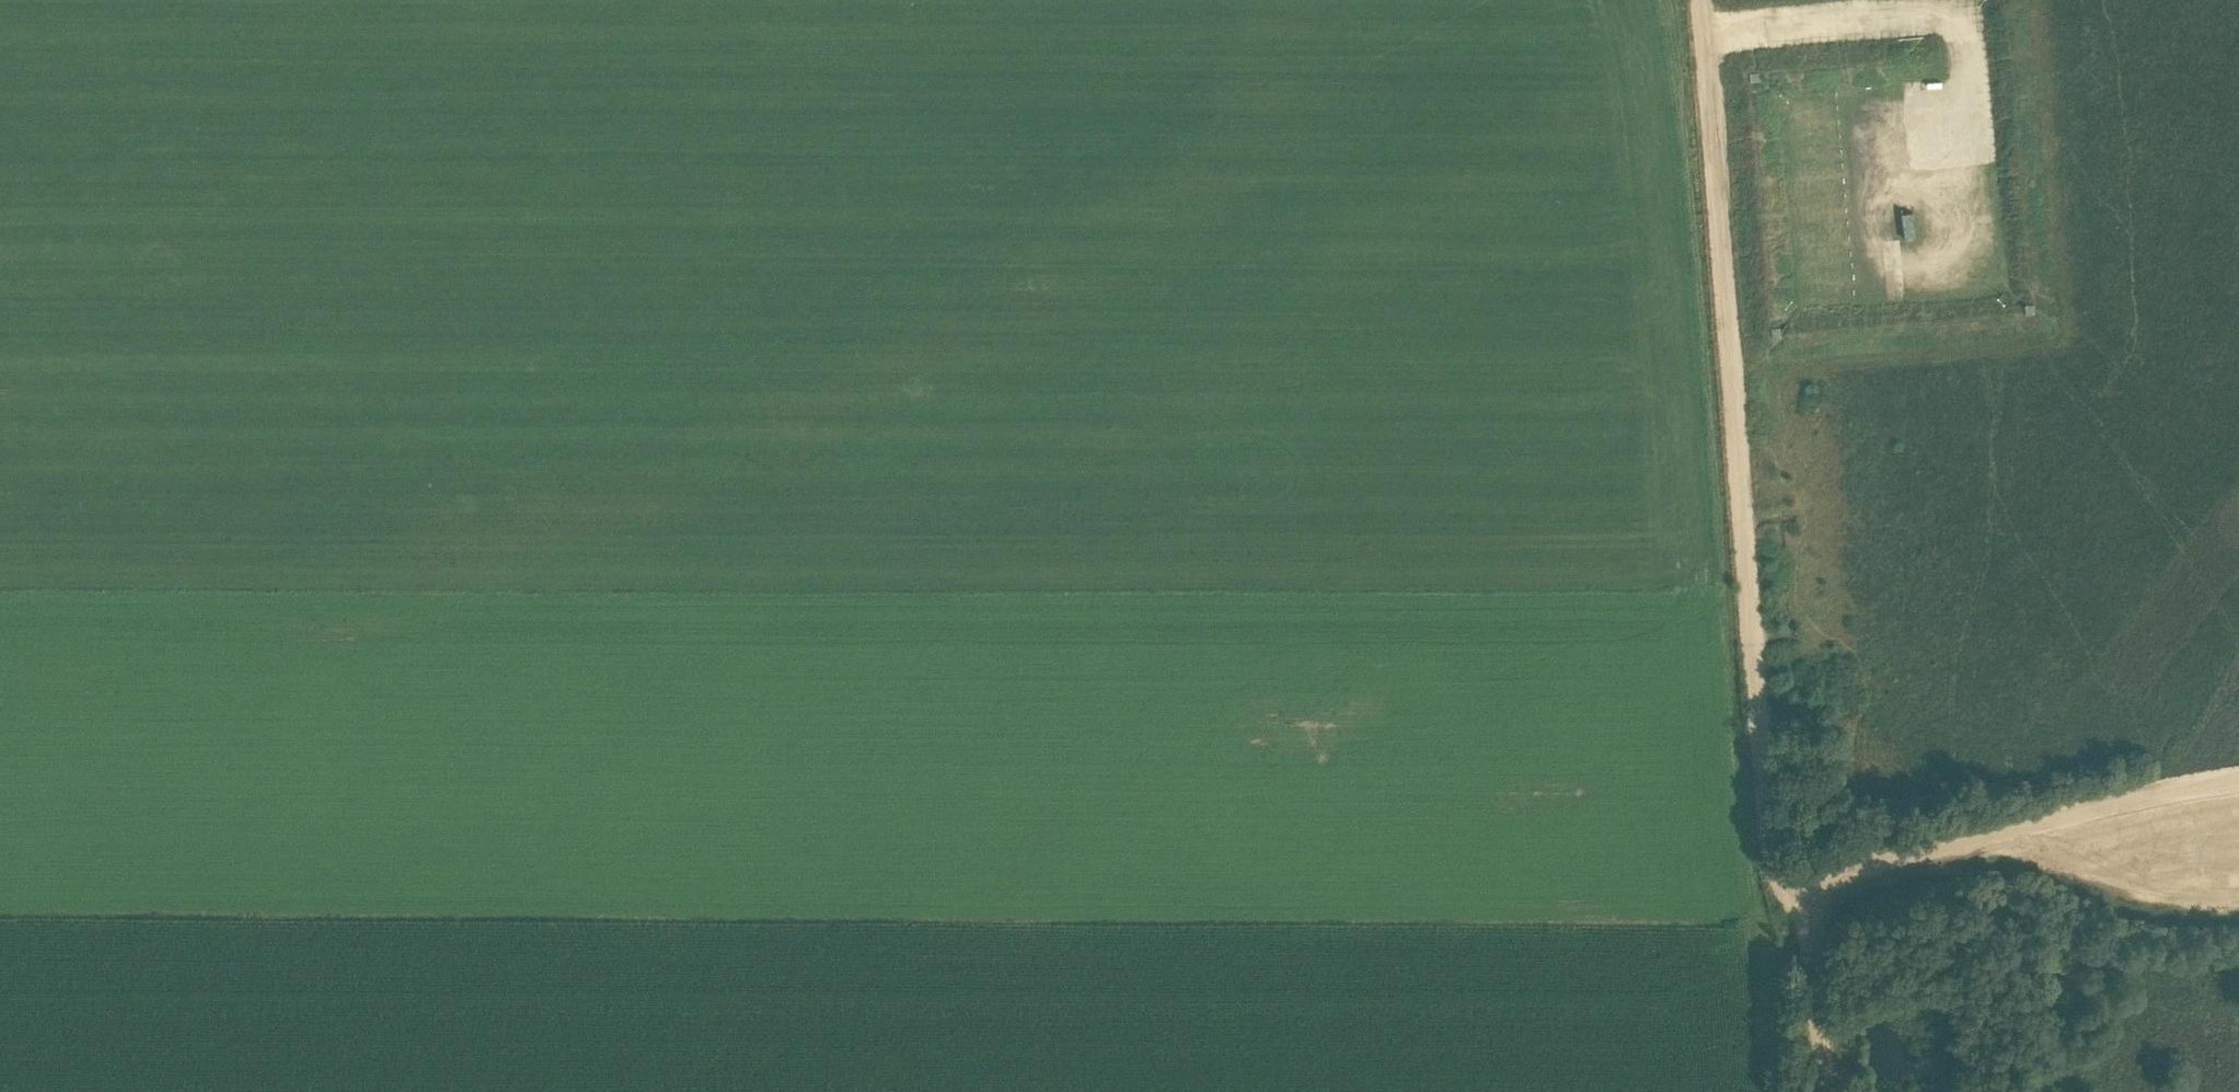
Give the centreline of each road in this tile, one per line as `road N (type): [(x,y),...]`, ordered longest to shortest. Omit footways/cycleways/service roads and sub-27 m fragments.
road 1 (track): [(1818,893),(1794,878),(1776,850),(1761,763),(1702,0)]
road 2 (track): [(1834,1091),(1818,893),(1856,864),(2238,782)]

